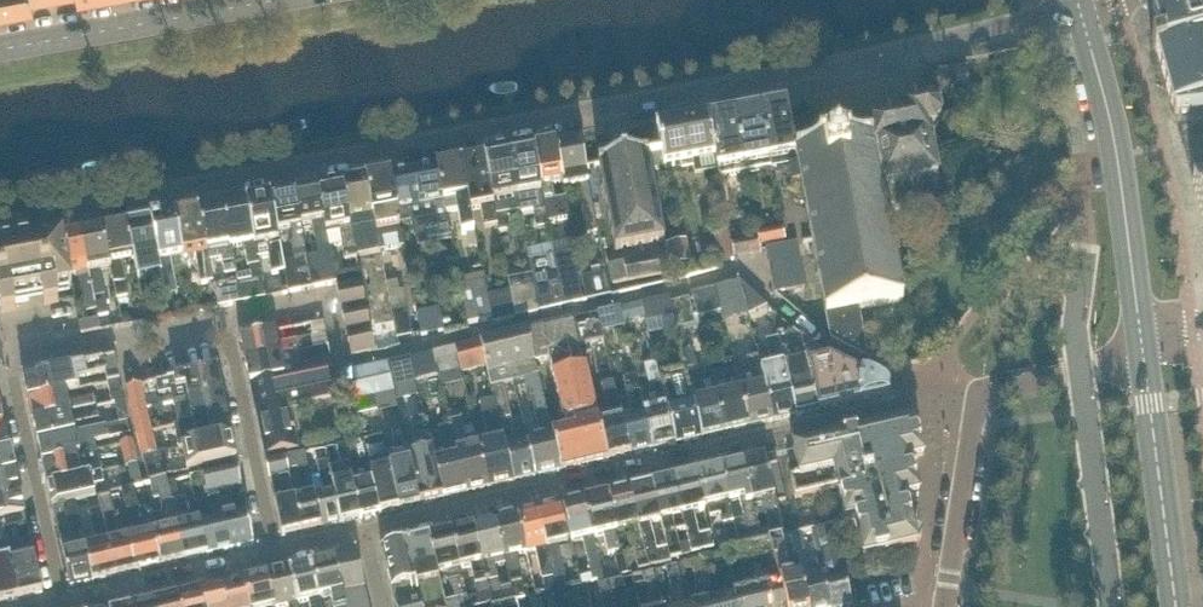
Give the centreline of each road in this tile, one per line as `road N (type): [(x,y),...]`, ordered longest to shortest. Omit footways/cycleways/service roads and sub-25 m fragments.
road 1 (residential): [(1080,5),(0,220)]
road 2 (residential): [(929,399),(828,350),(749,274),(343,368),(327,300),(223,319)]
road 3 (residential): [(366,534),(929,399)]
road 4 (residential): [(223,319),(8,361),(62,606)]
road 5 (secondary): [(1144,348),(1119,156),(1080,5)]
road 6 (tertiary): [(0,47),(261,0)]
road 7 (secondary): [(1177,606),(1144,348)]
road 8 (residential): [(276,556),(223,319)]
road 9 (residential): [(63,606),(276,556)]
road 10 (residential): [(984,396),(945,606)]
road 11 (residential): [(1144,348),(984,396)]

